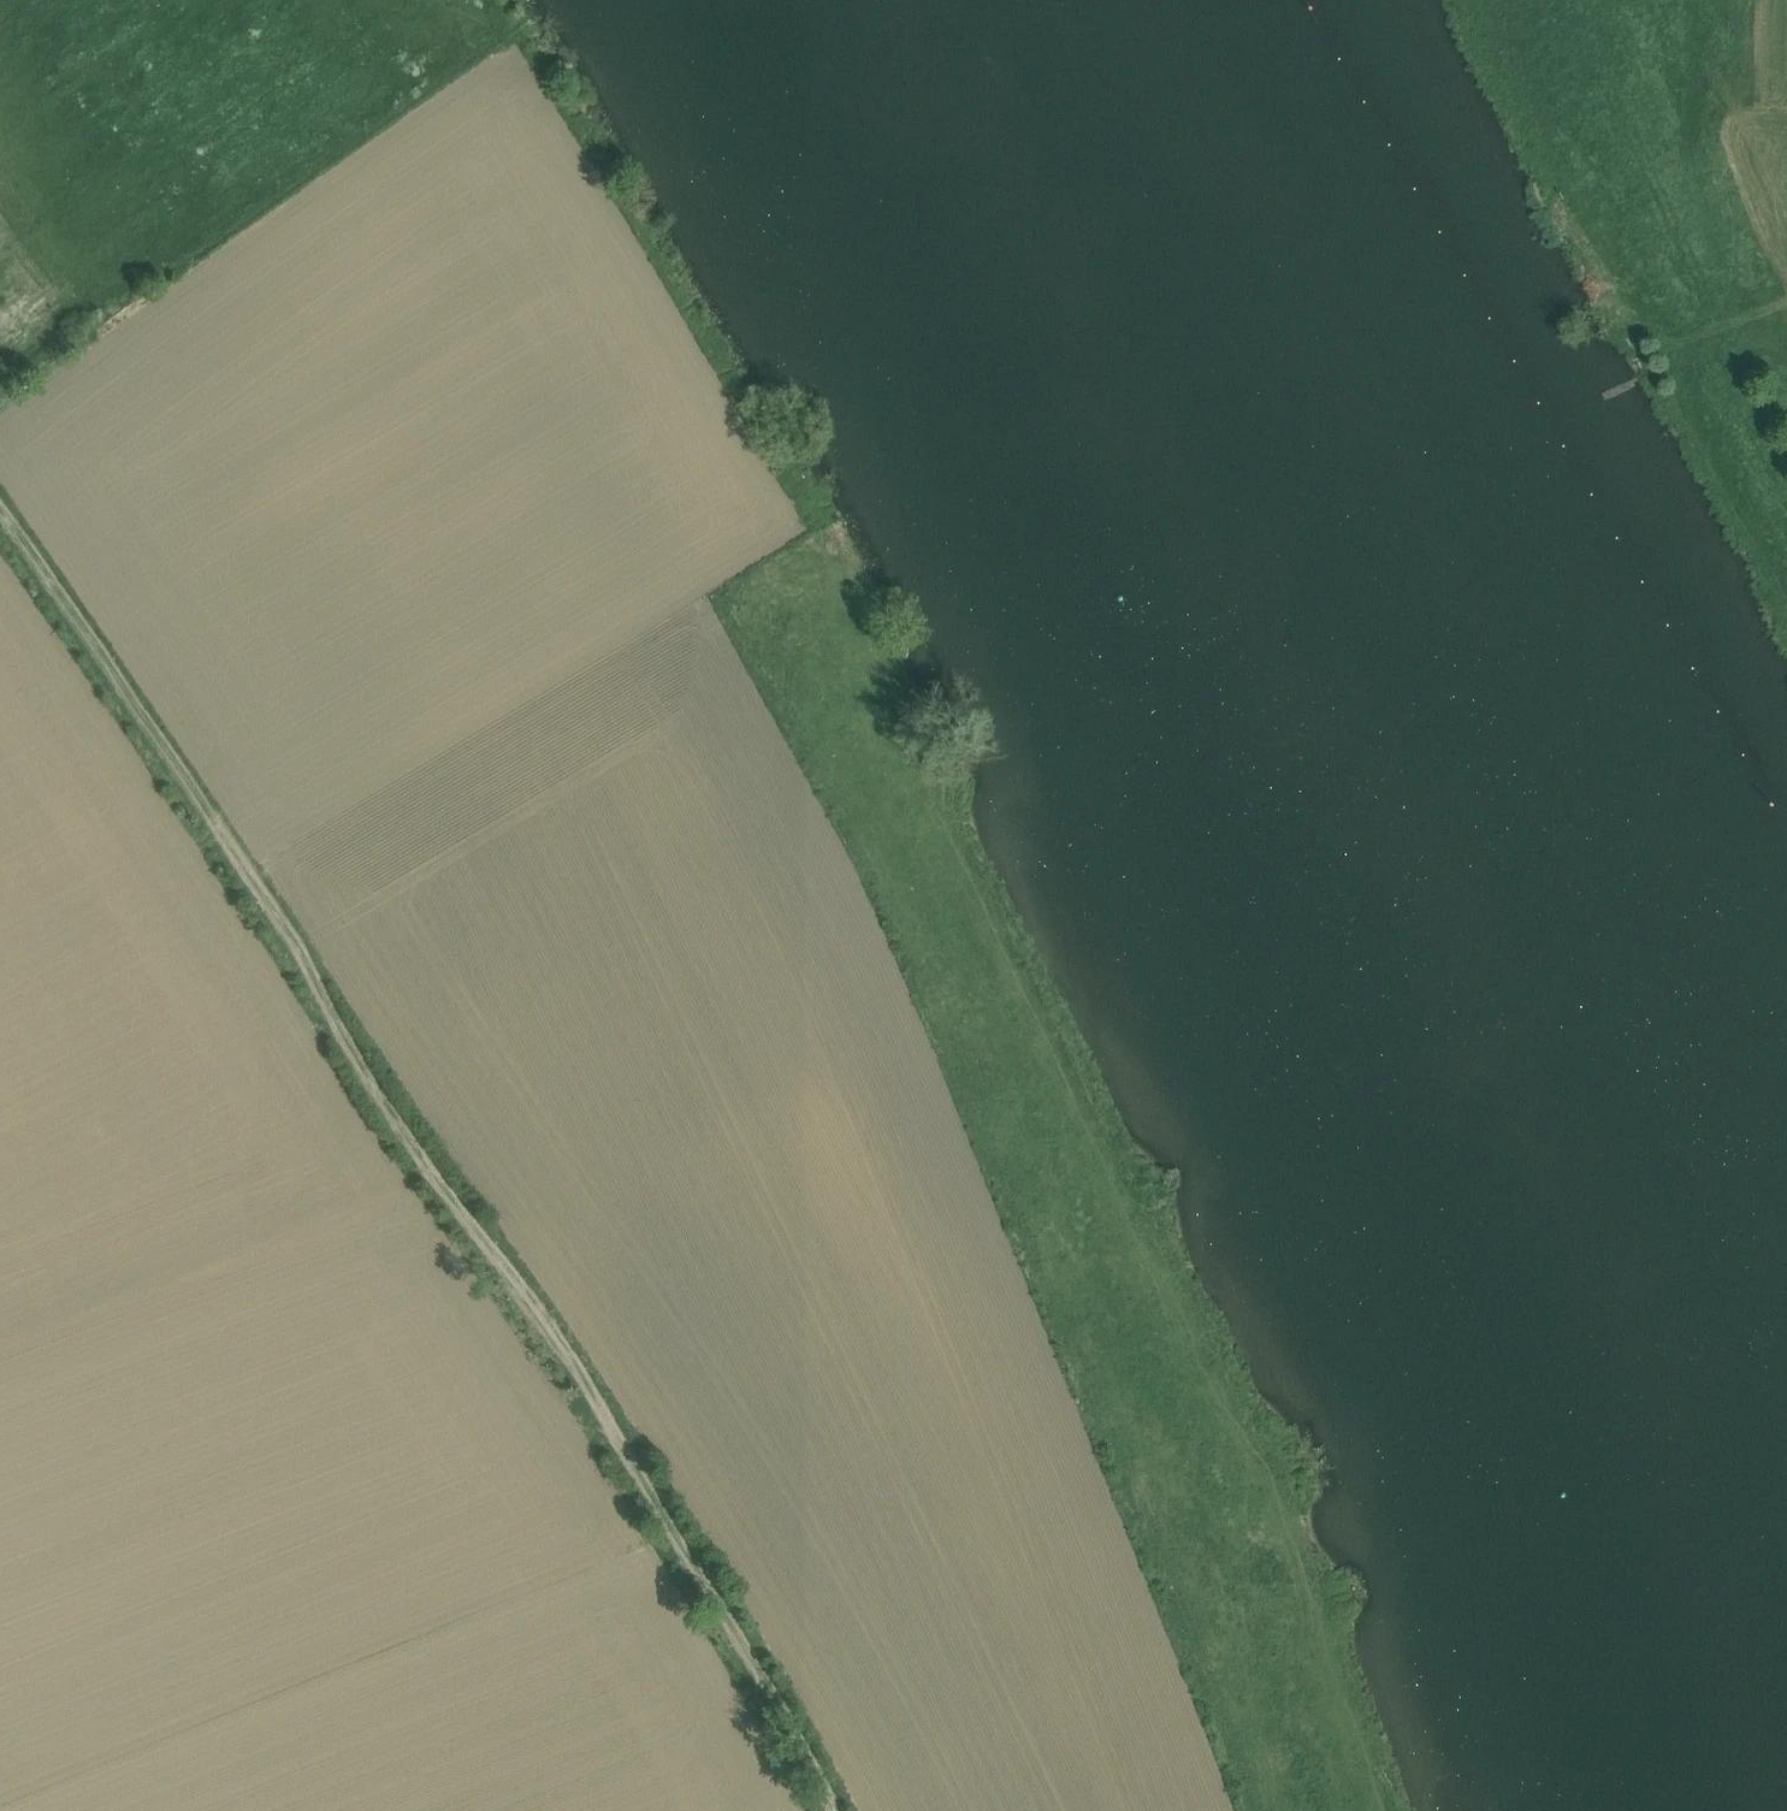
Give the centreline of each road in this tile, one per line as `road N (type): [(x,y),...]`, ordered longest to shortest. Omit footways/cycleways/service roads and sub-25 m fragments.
road 1 (track): [(835,1810),(731,1619),(594,1395),(411,1144),(266,897),(0,504)]

